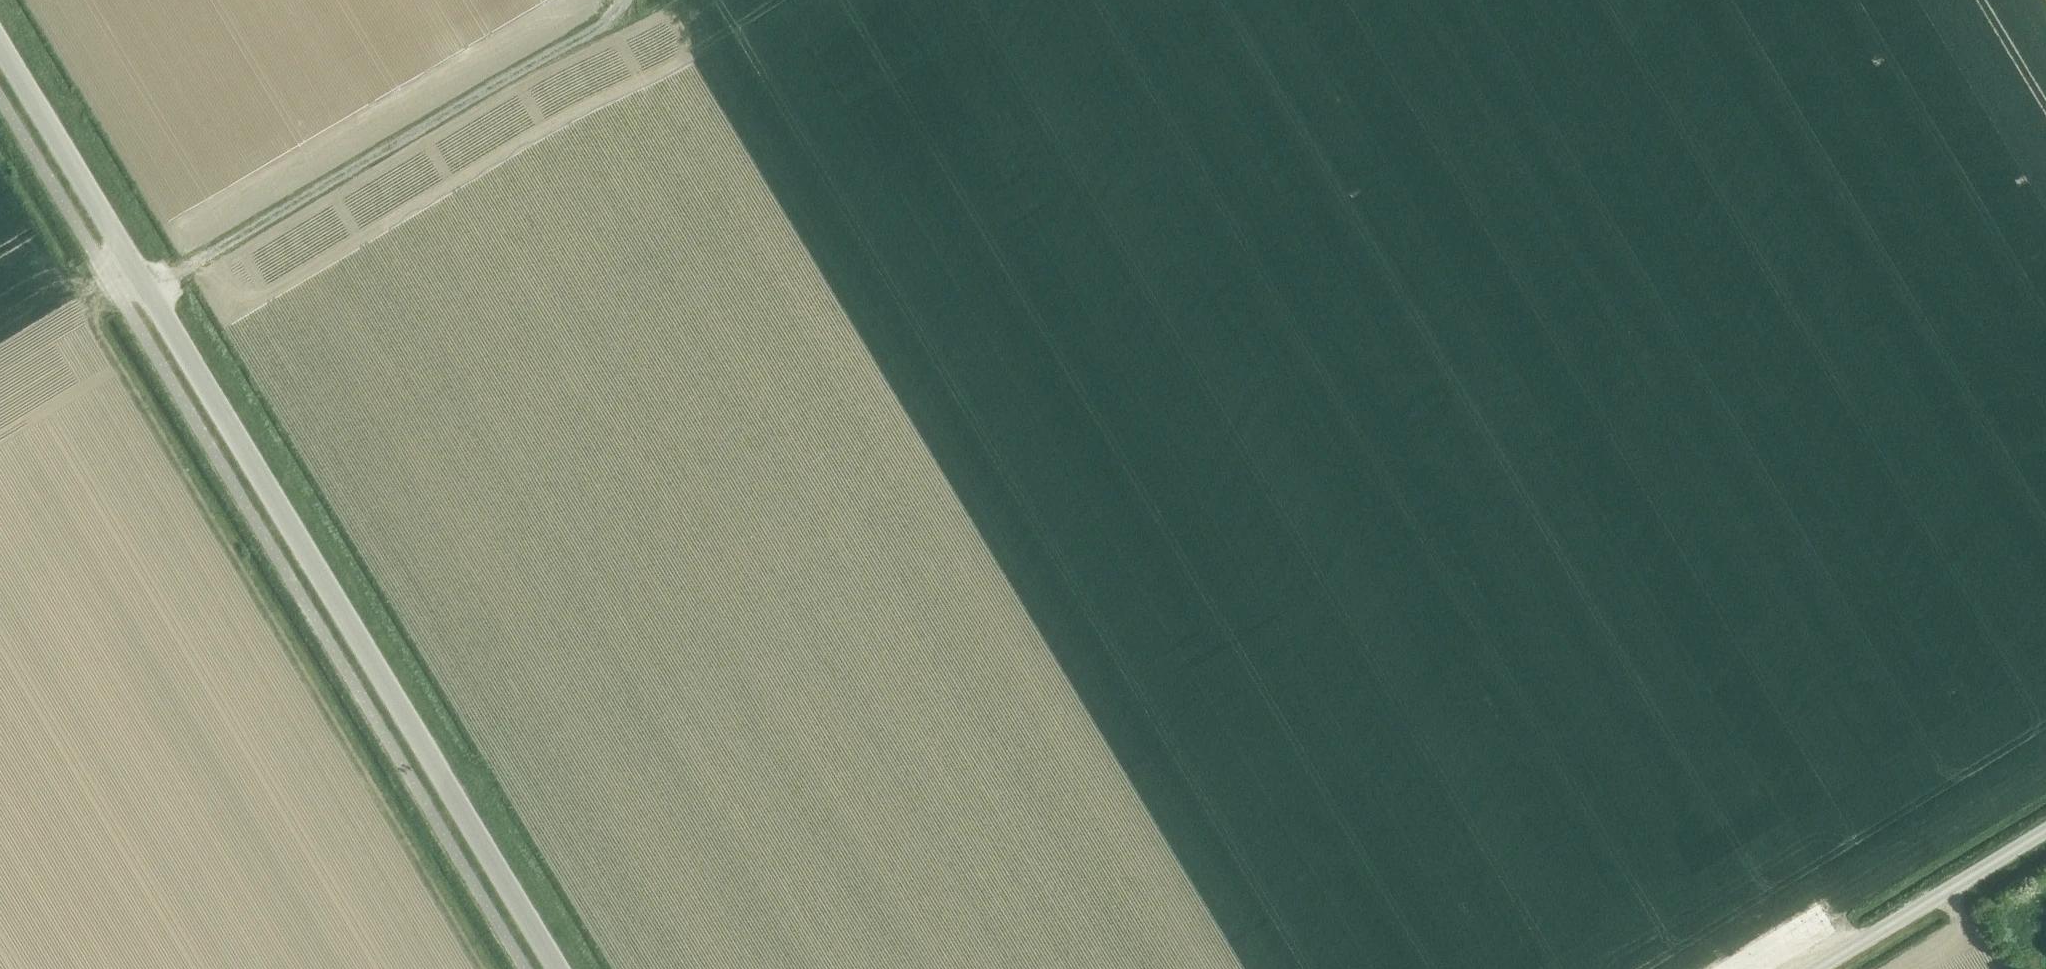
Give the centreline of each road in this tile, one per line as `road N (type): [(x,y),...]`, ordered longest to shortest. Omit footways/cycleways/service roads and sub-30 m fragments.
road 1 (tertiary): [(560,968),(0,45)]
road 2 (unclassified): [(1822,968),(2045,834)]

